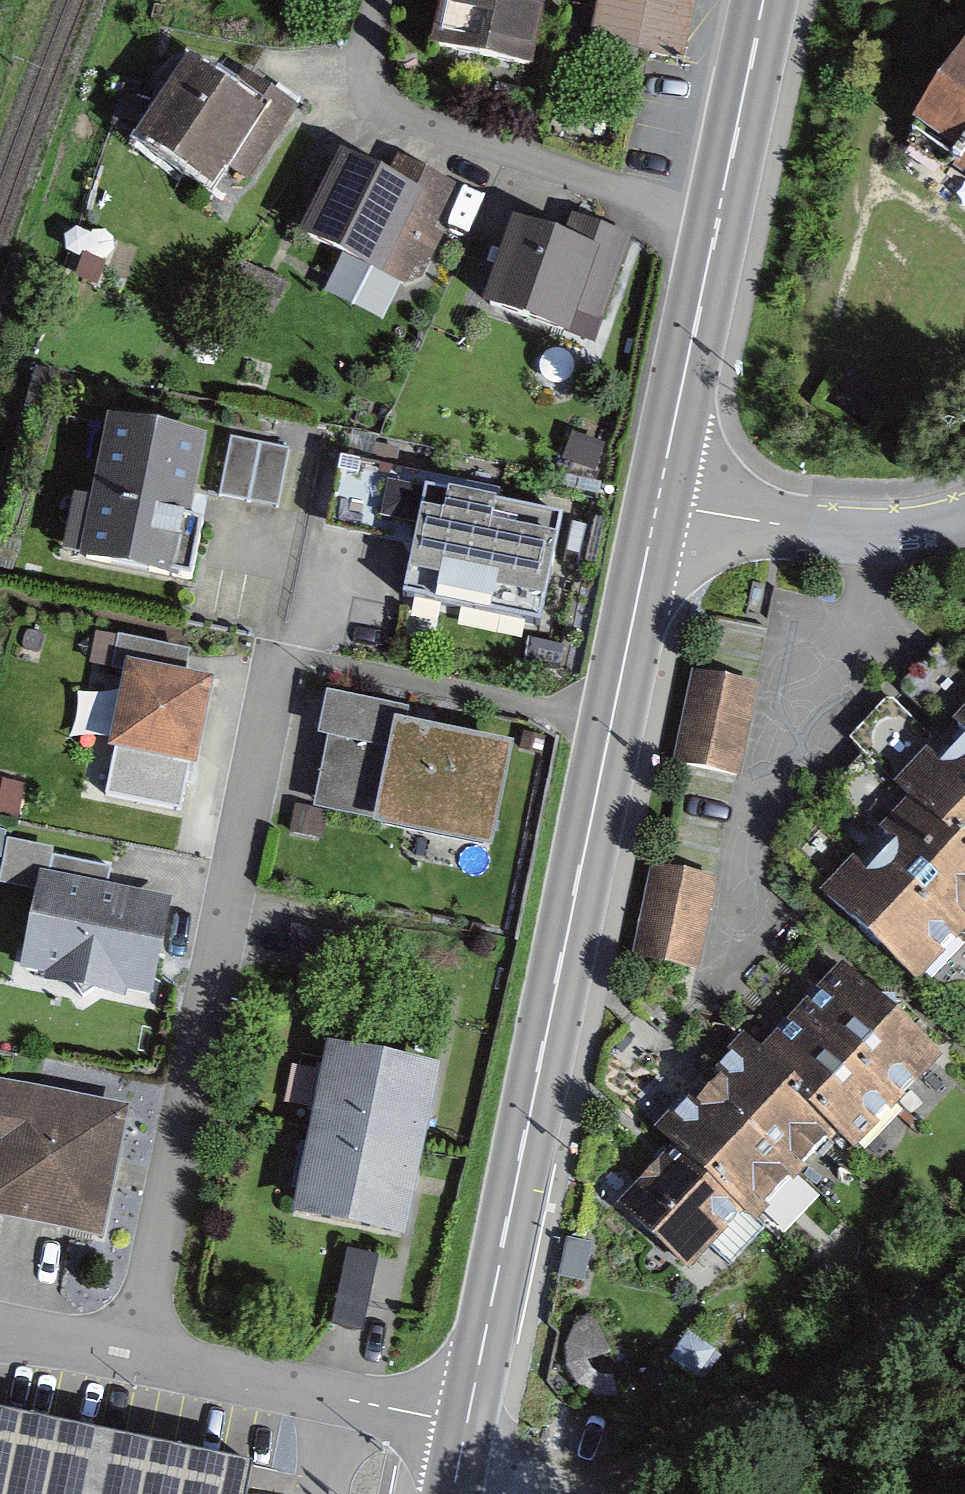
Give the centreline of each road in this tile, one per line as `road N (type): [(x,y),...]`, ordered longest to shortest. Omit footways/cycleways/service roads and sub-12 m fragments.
road 1 (secondary): [(658,502),(467,1425)]
road 2 (residential): [(140,1359),(287,604)]
road 3 (residential): [(379,0),(368,66),(383,103),(718,223)]
road 4 (track): [(588,1493),(964,1243)]
road 5 (residential): [(467,1425),(140,1359)]
road 6 (residential): [(658,502),(773,524),(872,530),(964,521)]
road 7 (secondary): [(718,223),(658,502)]
road 8 (secondary): [(765,0),(718,223)]
road 9 (residential): [(140,1359),(0,1332)]

